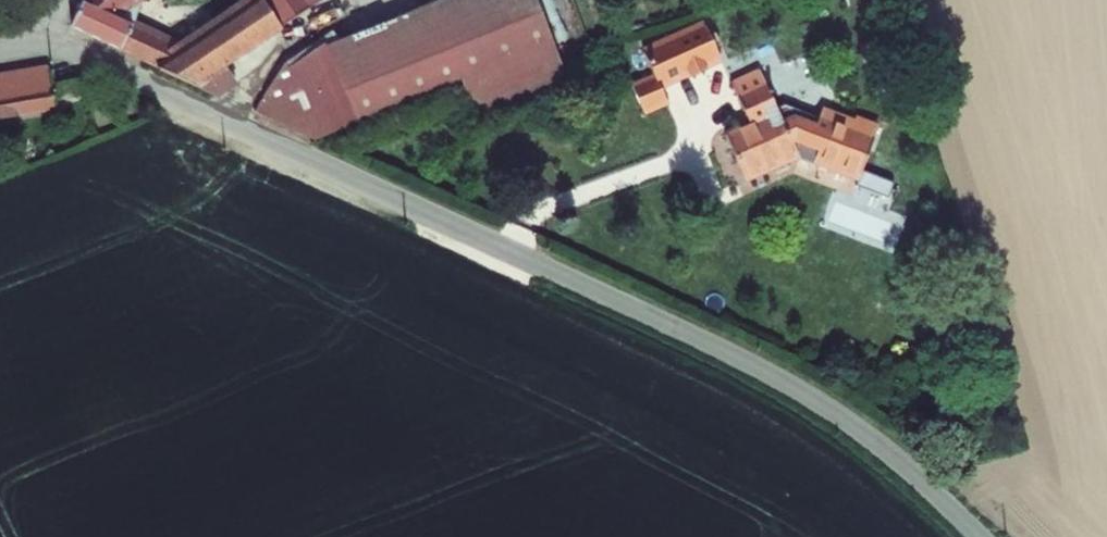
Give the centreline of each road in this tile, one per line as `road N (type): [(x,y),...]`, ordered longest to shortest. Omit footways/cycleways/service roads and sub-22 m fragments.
road 1 (residential): [(39,46),(79,53),(771,375),(893,457),(976,536)]

